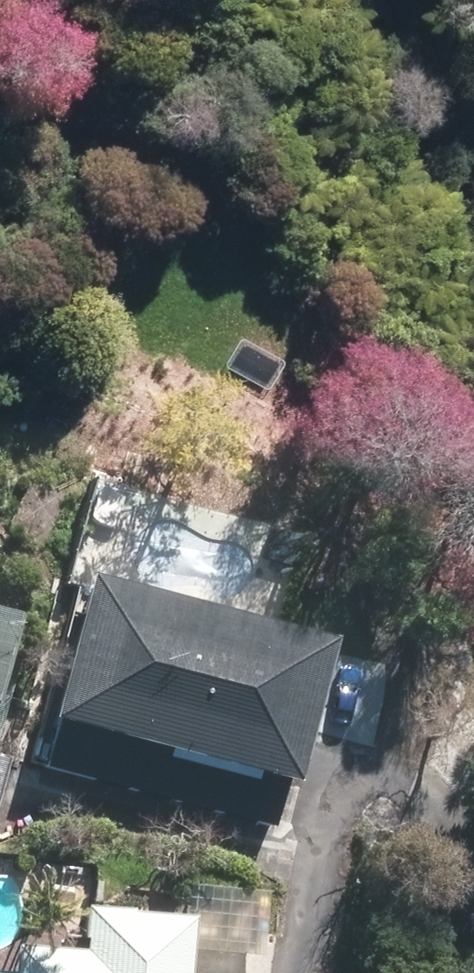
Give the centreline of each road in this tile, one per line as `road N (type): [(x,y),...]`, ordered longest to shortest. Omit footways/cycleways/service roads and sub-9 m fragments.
road 1 (motorway): [(218,0),(376,972)]
road 2 (motorway): [(158,972),(0,1)]

